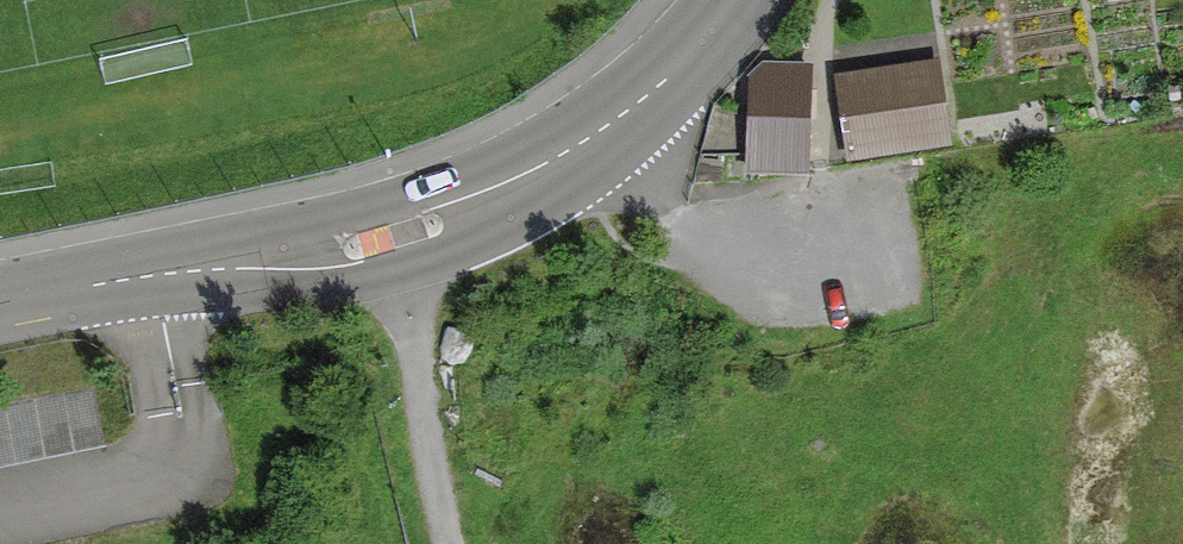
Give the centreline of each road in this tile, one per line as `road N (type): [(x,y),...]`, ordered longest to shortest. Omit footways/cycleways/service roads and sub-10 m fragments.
road 1 (residential): [(0,301),(383,236),(462,211),(548,170),(646,98),(739,0)]
road 2 (track): [(461,543),(444,502),(383,236)]
road 3 (track): [(824,156),(819,39),(828,0)]

